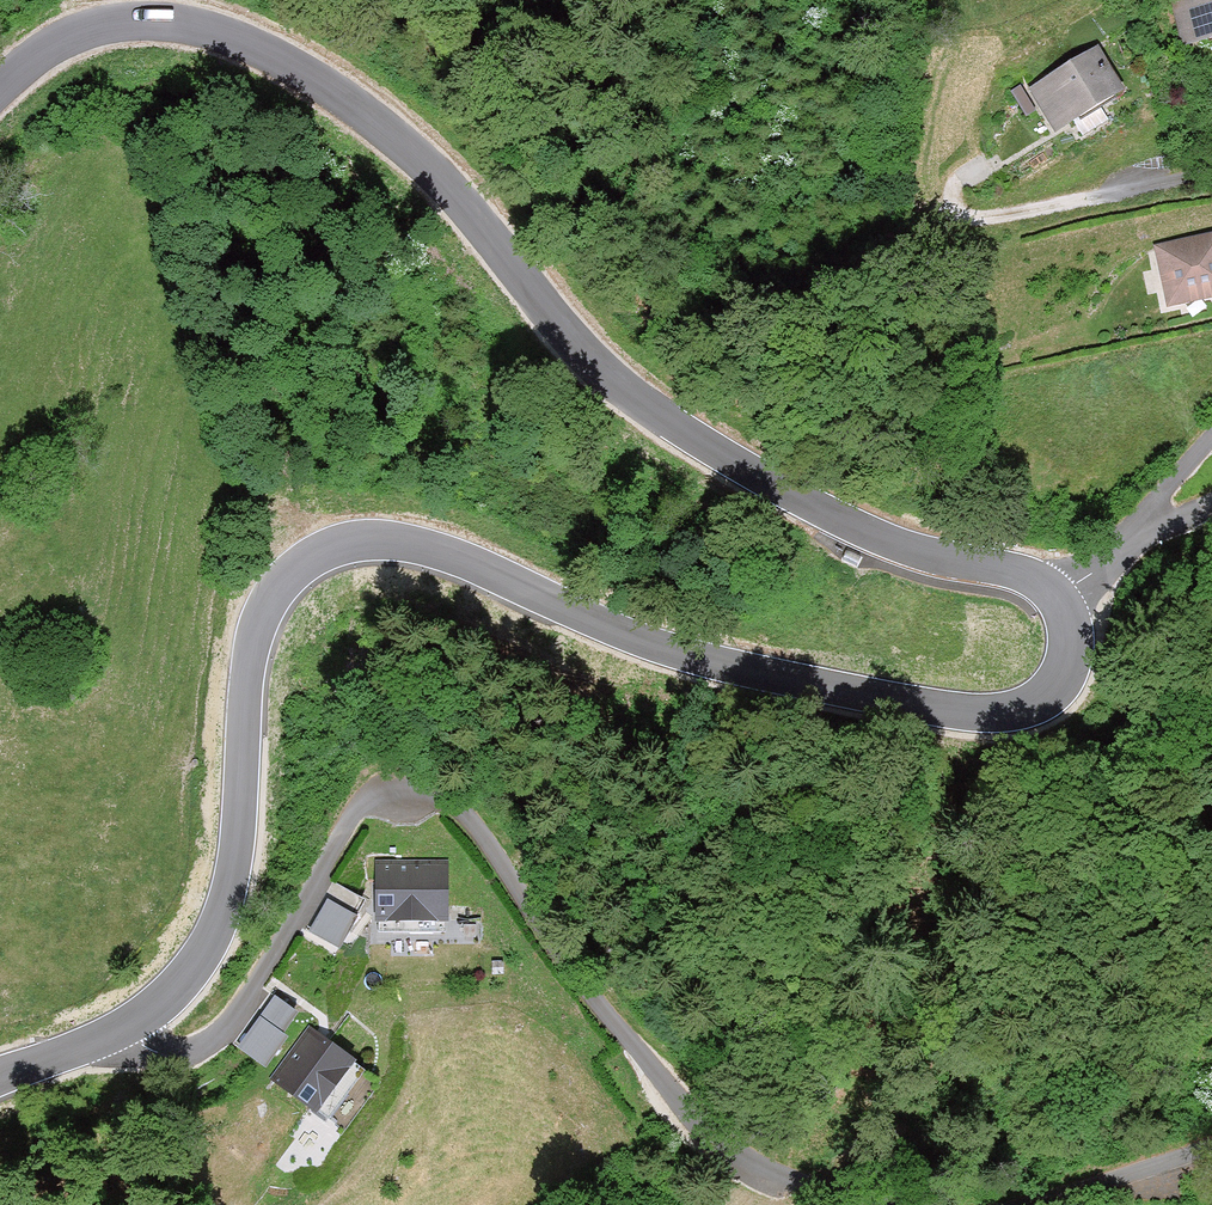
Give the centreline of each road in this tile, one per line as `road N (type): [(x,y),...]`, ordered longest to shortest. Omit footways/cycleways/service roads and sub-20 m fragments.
road 1 (tertiary): [(1048,588),(1073,634),(1059,684),(1035,705),(978,715),(722,666),(473,558),(426,546),(329,547),(290,569),(247,653),(234,868),(213,938),(179,984),(126,1030)]
road 2 (tertiary): [(0,86),(53,44),(102,25),(148,19),(208,31),(274,59),(352,106),(426,168),(615,389),(699,446),(907,553),(1026,574),(1048,588)]
road 3 (residential): [(126,1030),(140,1047),(161,1055),(185,1055),(223,1031),(247,1004),(343,823),(364,798),(390,785),(415,785),(457,806),(677,1100),(770,1171),(888,1204)]
road 4 (residential): [(1025,1204),(1211,1144)]
road 5 (residential): [(1101,558),(1211,437)]
road 6 (tertiary): [(126,1030),(0,1075)]
road 7 (residential): [(1101,558),(1211,503)]

